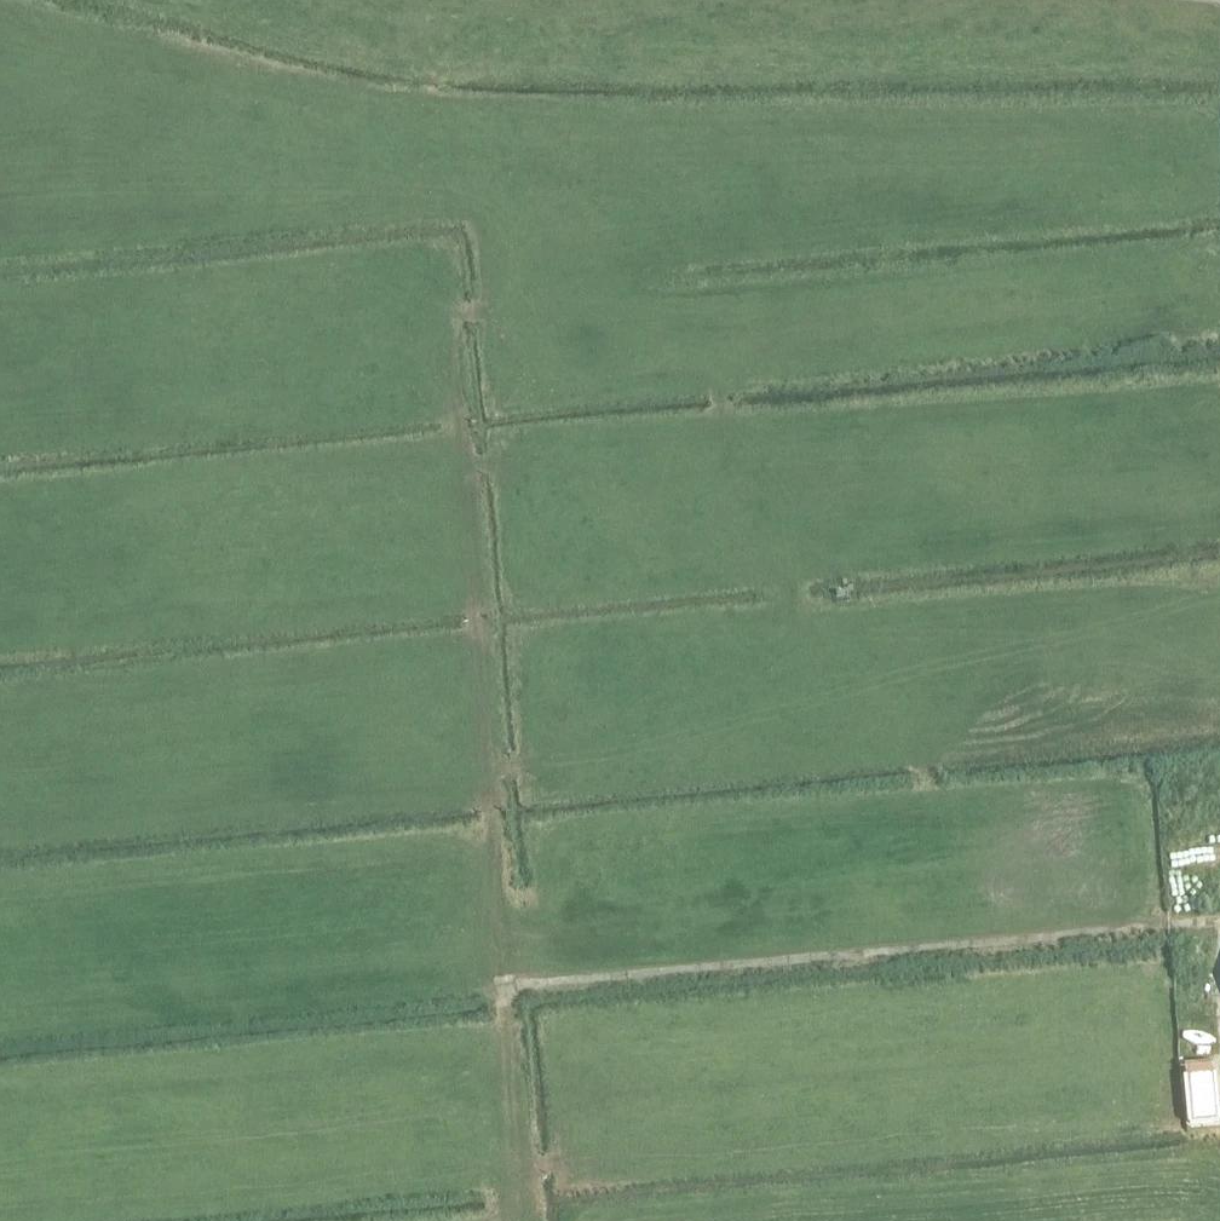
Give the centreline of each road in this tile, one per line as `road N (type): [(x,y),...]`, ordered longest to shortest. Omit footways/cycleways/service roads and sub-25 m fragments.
road 1 (track): [(508,1020),(505,984),(1219,918)]

